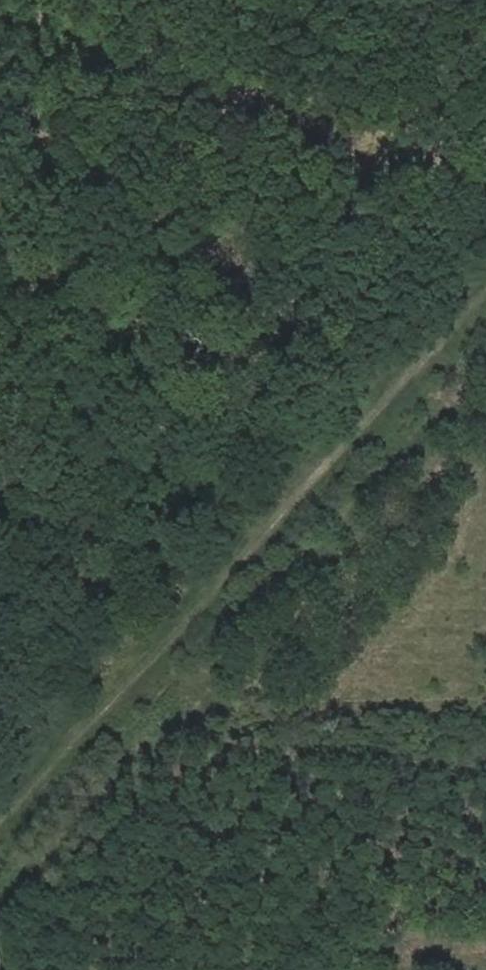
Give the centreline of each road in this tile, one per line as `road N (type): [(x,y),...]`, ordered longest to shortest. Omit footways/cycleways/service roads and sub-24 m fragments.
road 1 (track): [(0,814),(485,286)]

